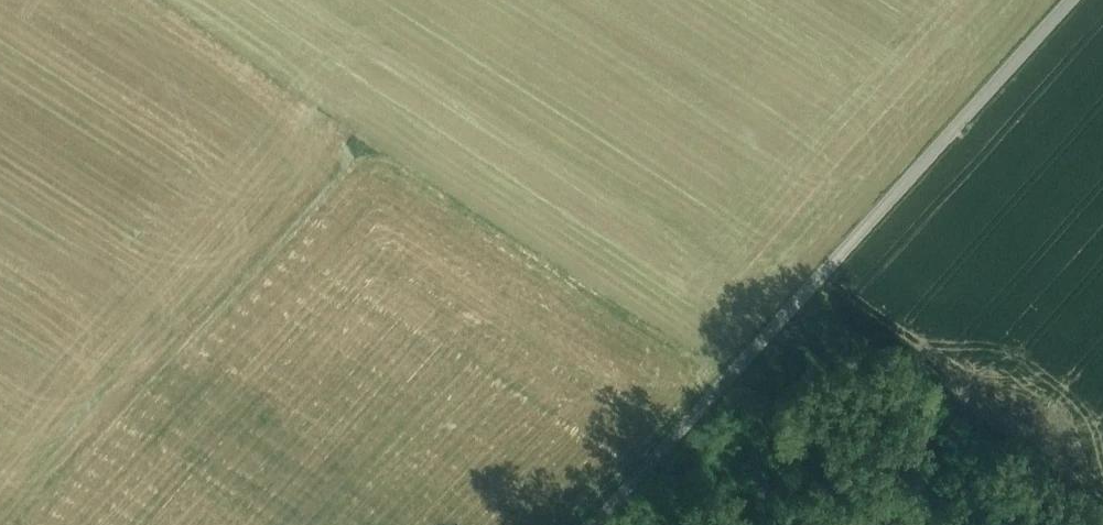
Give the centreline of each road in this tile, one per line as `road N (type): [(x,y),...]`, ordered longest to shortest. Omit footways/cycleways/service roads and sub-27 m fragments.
road 1 (unclassified): [(1087,0),(598,524)]

